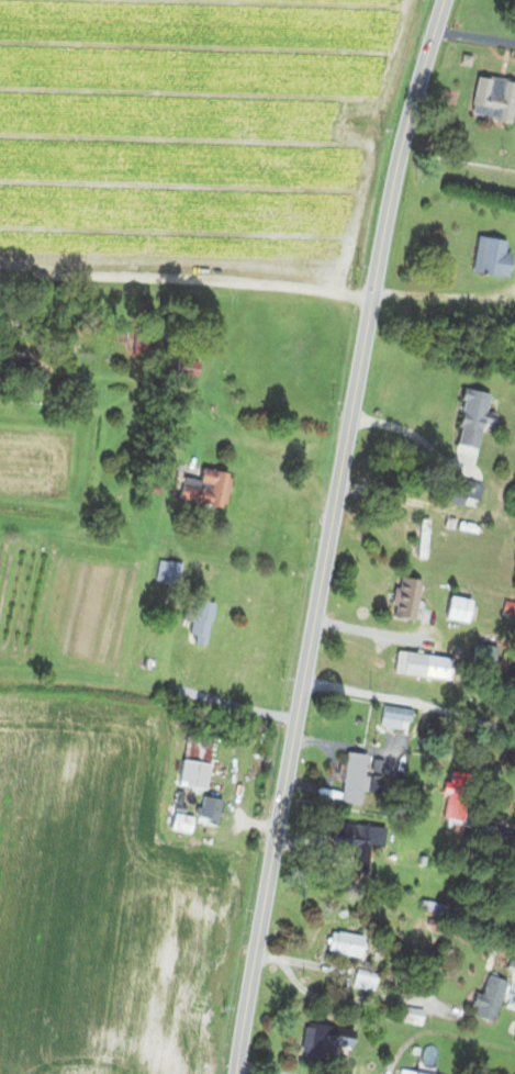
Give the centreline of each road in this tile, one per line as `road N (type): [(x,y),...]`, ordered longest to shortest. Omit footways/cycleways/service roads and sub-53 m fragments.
road 1 (tertiary): [(235,1073),(388,213),(442,0)]
road 2 (residential): [(301,679),(514,733)]

